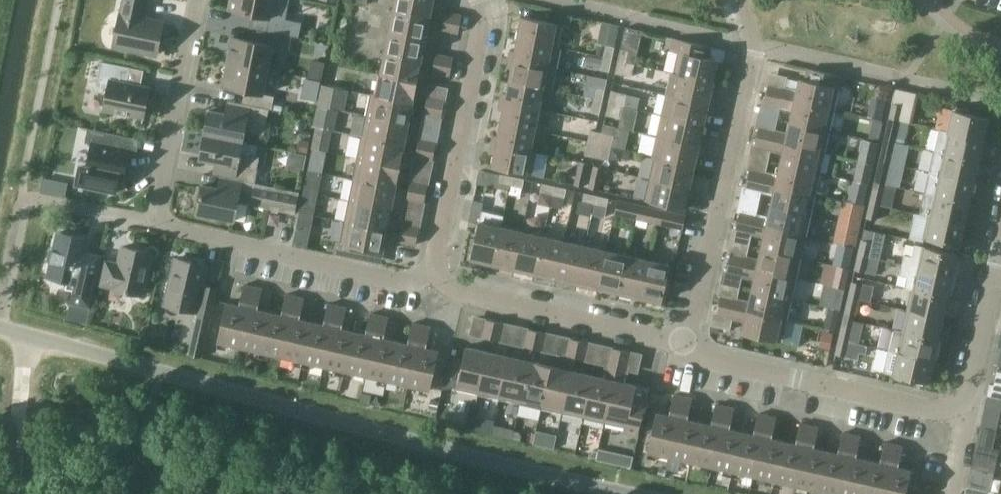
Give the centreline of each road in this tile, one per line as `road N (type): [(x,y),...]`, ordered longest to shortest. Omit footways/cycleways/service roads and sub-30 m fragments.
road 1 (unclassified): [(635,493),(0,325)]
road 2 (residential): [(683,343),(753,46),(740,0)]
road 3 (residential): [(964,418),(697,357),(683,343)]
road 4 (residential): [(434,287),(481,45),(480,0)]
road 5 (residential): [(434,287),(155,221)]
road 6 (residential): [(683,343),(434,287)]
road 7 (residential): [(155,221),(199,0)]
road 8 (unclassified): [(1000,253),(964,418)]

